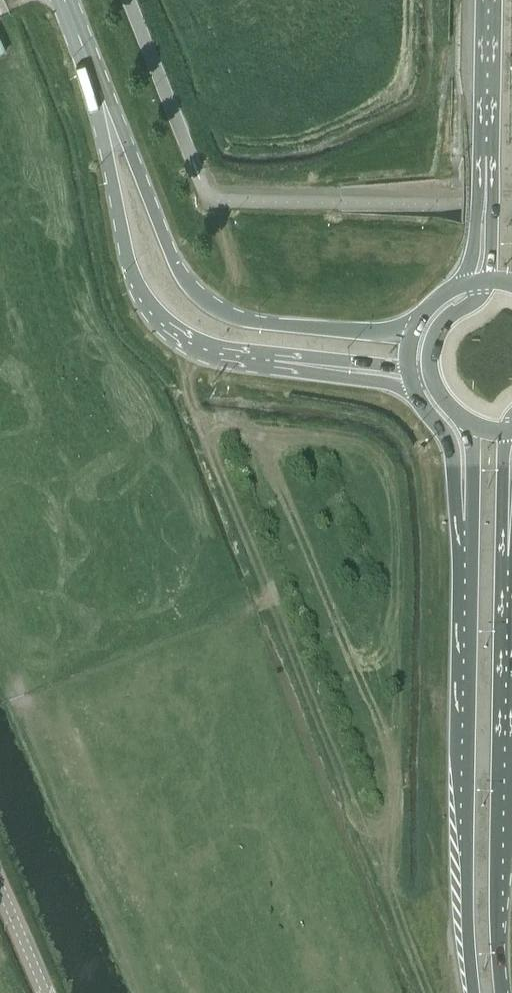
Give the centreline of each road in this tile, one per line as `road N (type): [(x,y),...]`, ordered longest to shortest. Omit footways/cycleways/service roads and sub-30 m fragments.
road 1 (primary): [(503,992),(509,524)]
road 2 (secondary): [(418,321),(382,333),(288,326),(220,312),(198,296),(164,241),(97,80)]
road 3 (primary): [(471,526),(466,887),(474,992)]
road 4 (secondary): [(97,80),(130,273),(155,315),(208,350),(321,366)]
road 5 (unclassified): [(193,164),(128,0)]
road 6 (primary): [(489,0),(485,154)]
road 7 (primary): [(417,395),(448,437),(471,526)]
road 8 (primary): [(485,154),(474,248),(458,285)]
road 9 (primary): [(485,279),(478,299),(437,331),(429,363),(434,384)]
road 10 (primary): [(485,154),(491,214),(485,279)]

